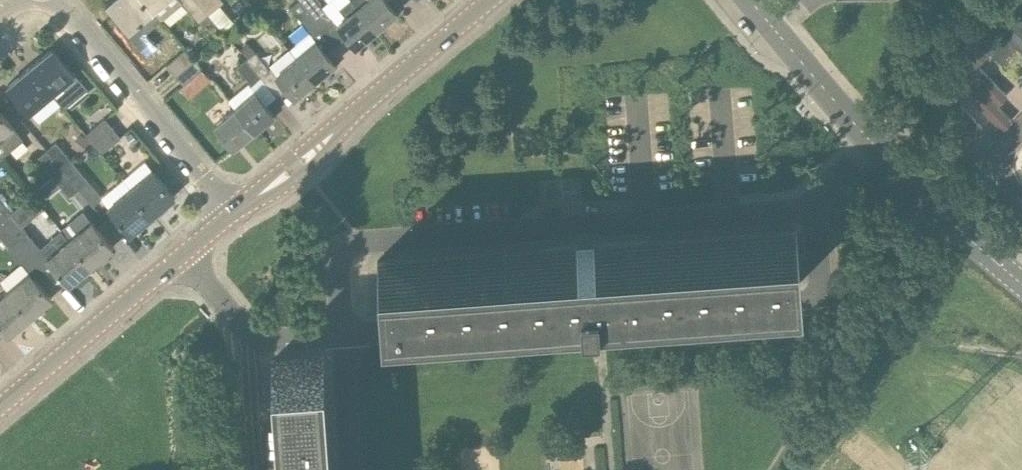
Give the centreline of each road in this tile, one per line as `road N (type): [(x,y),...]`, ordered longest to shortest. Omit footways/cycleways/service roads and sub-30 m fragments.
road 1 (residential): [(343,336),(800,304),(820,285),(815,209)]
road 2 (residential): [(815,209),(357,244),(339,263),(343,336)]
road 3 (residential): [(233,213),(492,0)]
road 4 (unclassified): [(233,213),(54,0)]
road 5 (residential): [(0,406),(182,257)]
road 6 (unclassified): [(1021,284),(870,147)]
road 7 (unclassified): [(870,147),(773,30)]
road 8 (residential): [(353,469),(343,336)]
road 9 (residential): [(253,340),(260,469)]

